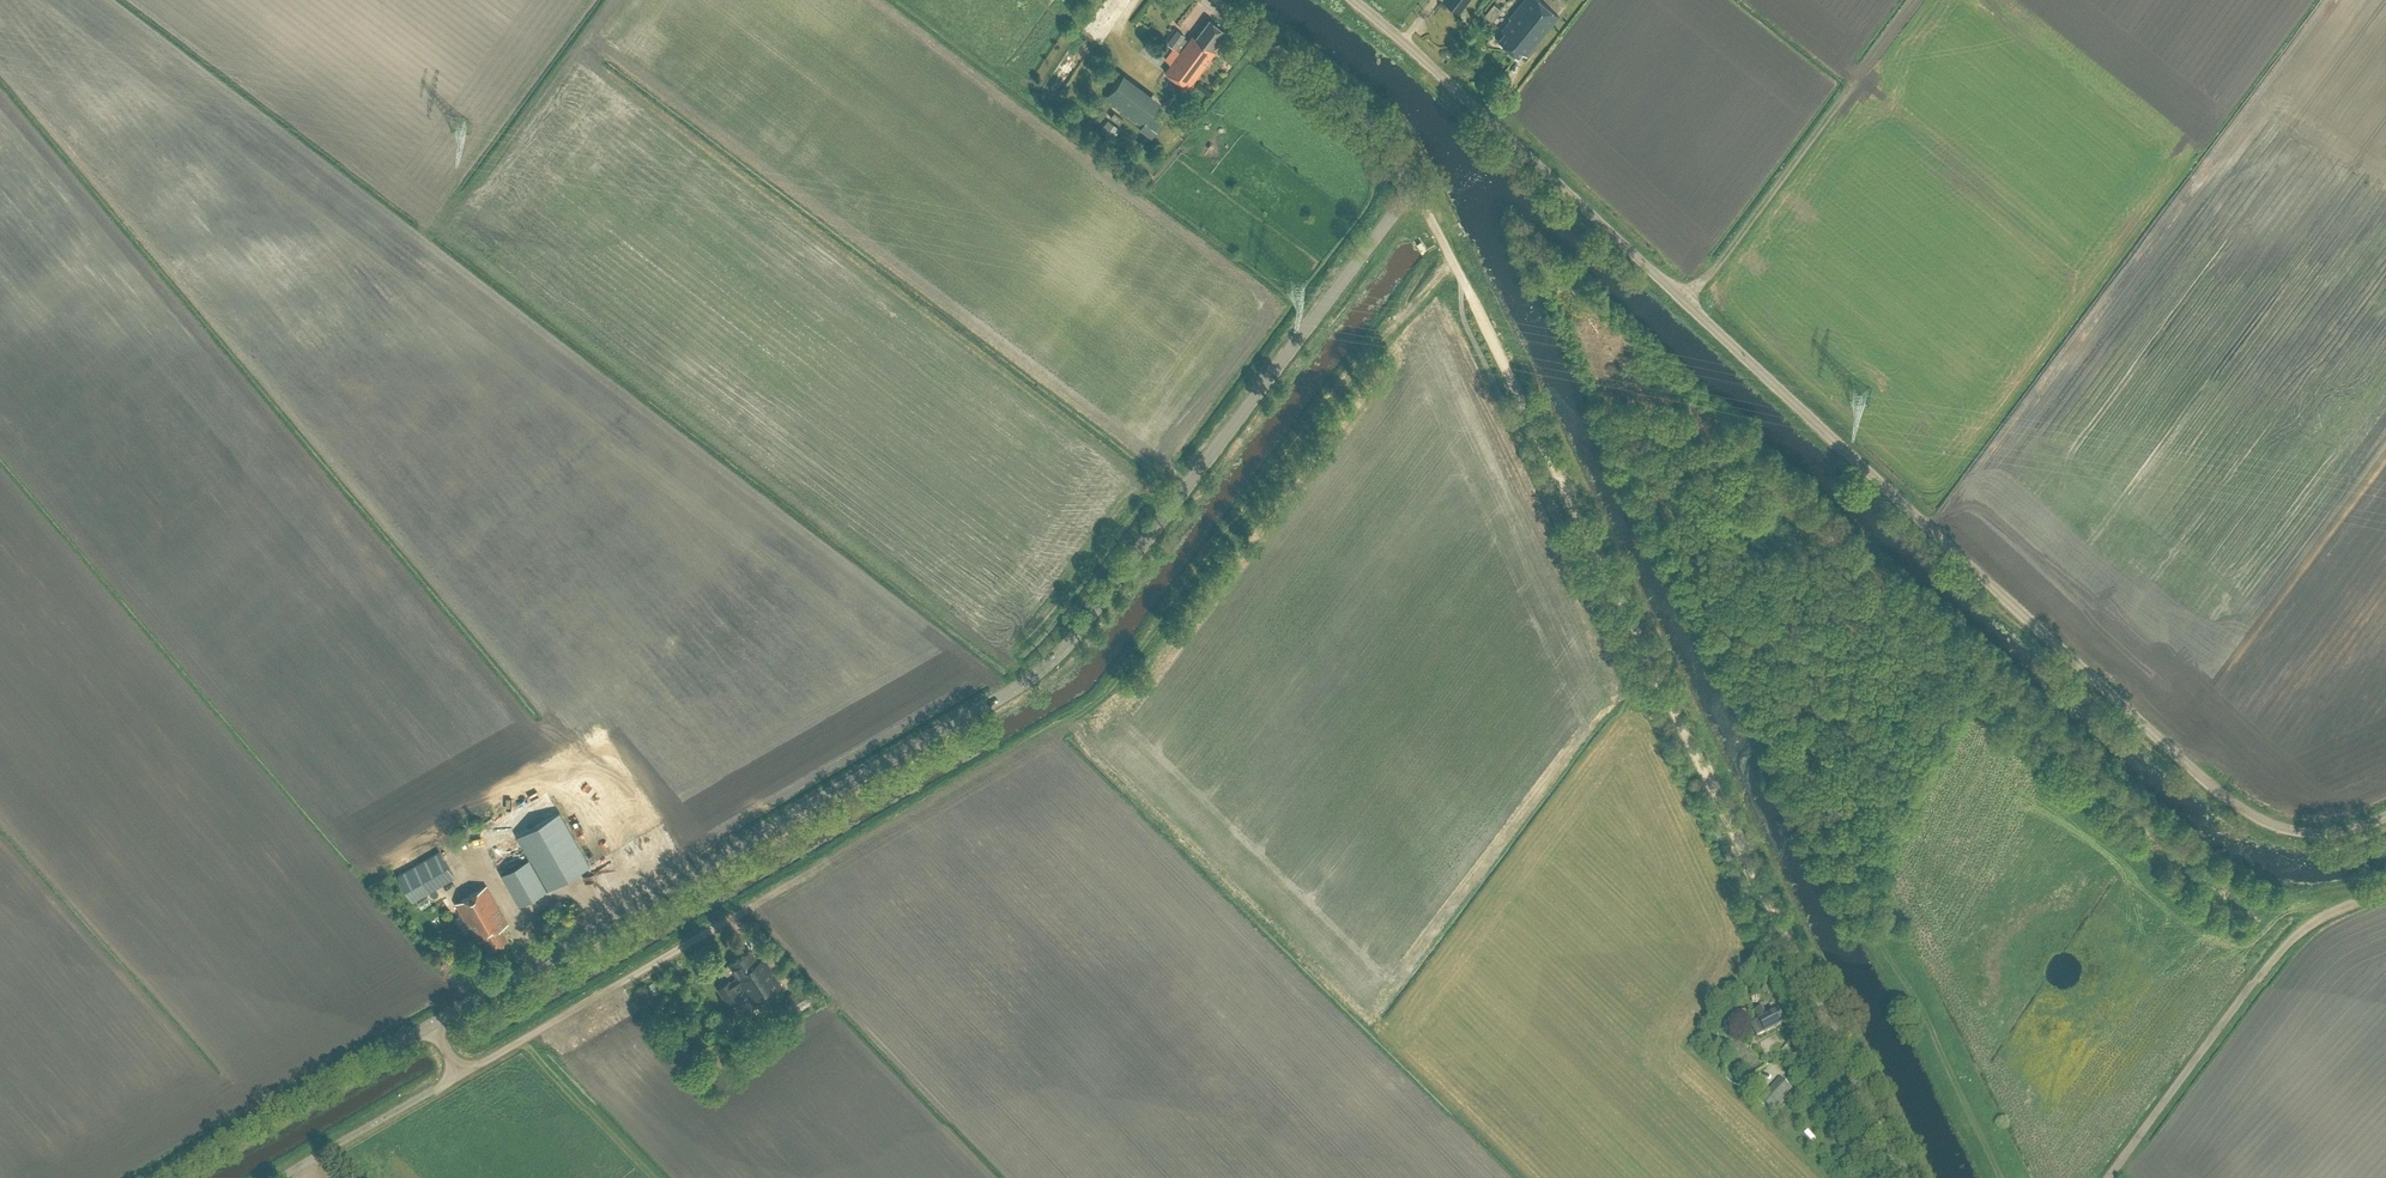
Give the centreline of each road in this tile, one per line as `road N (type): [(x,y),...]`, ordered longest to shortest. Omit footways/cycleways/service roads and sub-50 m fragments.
road 1 (unclassified): [(2385,812),(2340,832),(2311,832),(2269,821),(2213,785),(1352,0)]
road 2 (tertiary): [(429,1024),(1051,665),(1404,194)]
road 3 (track): [(1460,278),(1905,1177)]
road 4 (track): [(2108,1177),(2291,937),(2385,888)]
road 5 (unclassified): [(459,1074),(735,914)]
road 6 (tertiary): [(161,1177),(429,1024)]
road 7 (tertiary): [(1404,194),(1406,178),(1384,133),(1213,0)]
road 8 (unclassified): [(280,1177),(459,1074)]

